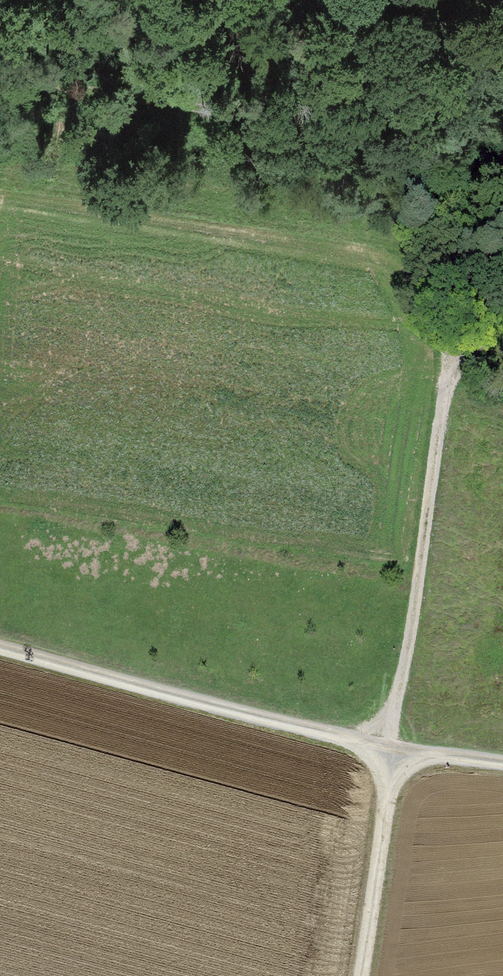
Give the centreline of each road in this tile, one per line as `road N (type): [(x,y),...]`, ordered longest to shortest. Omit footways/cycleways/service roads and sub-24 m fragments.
road 1 (track): [(369,975),(451,372),(502,340)]
road 2 (track): [(0,70),(259,98),(346,133),(383,161),(448,269),(451,372)]
road 3 (track): [(0,651),(398,756),(502,767)]

